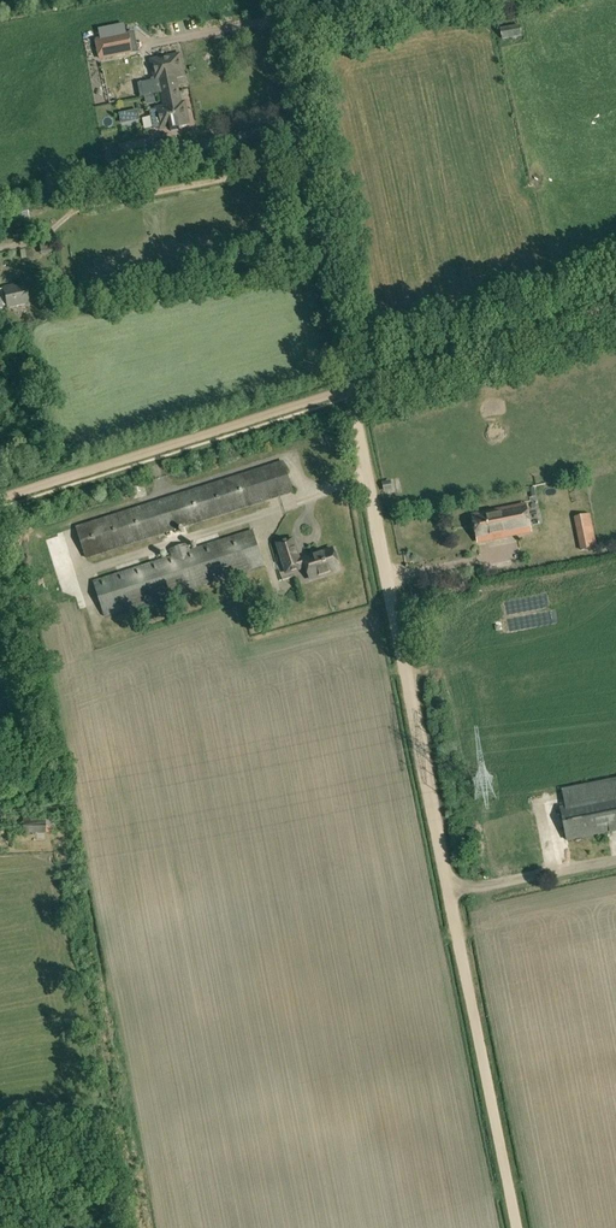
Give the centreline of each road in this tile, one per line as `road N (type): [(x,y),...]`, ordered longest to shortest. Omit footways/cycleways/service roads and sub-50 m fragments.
road 1 (track): [(520,1227),(274,0)]
road 2 (track): [(0,496),(615,300)]

